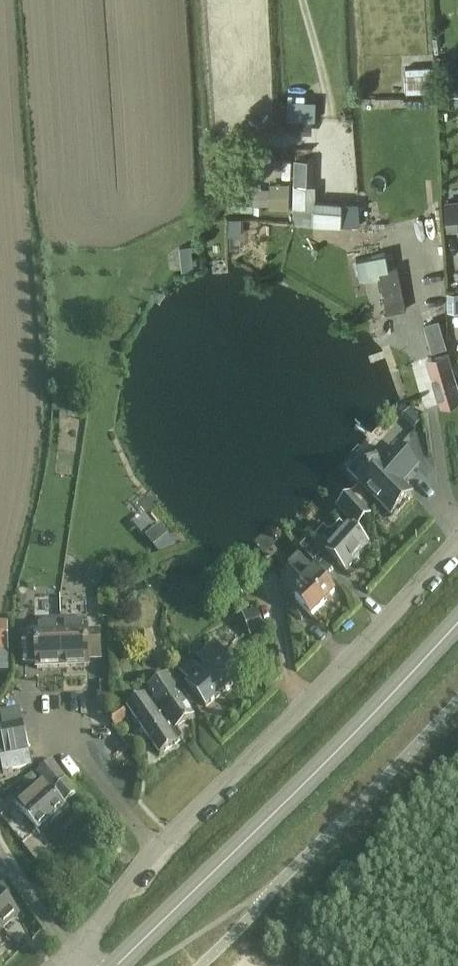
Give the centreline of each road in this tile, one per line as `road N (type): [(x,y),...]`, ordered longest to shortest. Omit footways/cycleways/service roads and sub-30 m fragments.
road 1 (residential): [(72,951),(147,861),(457,540)]
road 2 (tertiary): [(120,965),(457,623)]

